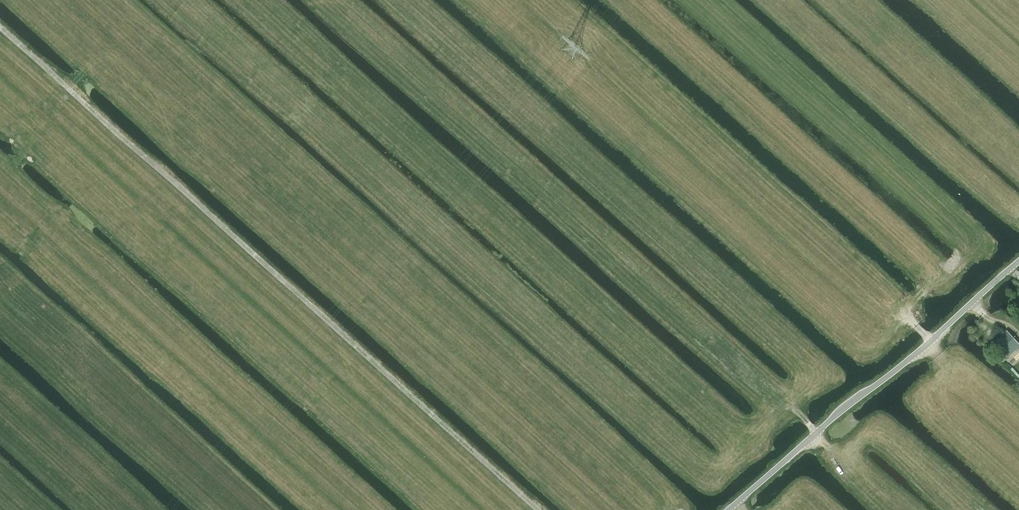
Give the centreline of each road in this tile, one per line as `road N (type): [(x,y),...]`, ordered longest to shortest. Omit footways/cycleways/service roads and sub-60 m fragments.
road 1 (track): [(537,509),(0,26)]
road 2 (unclassified): [(725,509),(1018,260)]

